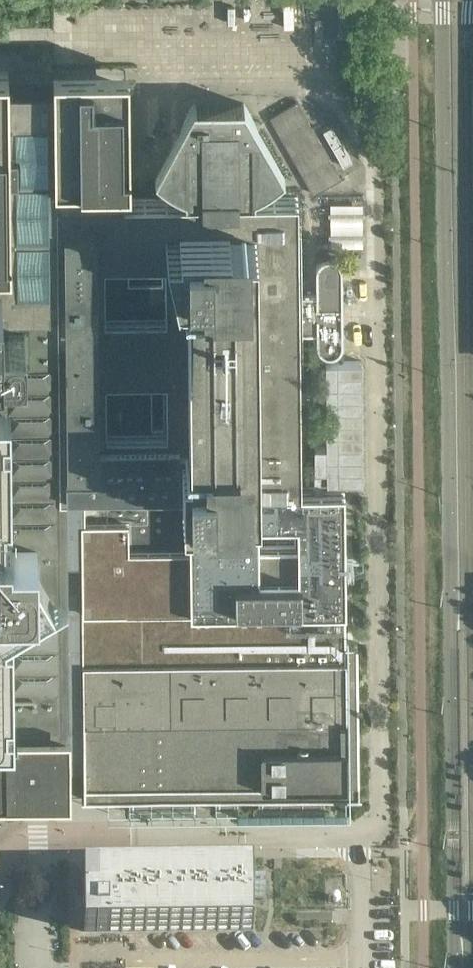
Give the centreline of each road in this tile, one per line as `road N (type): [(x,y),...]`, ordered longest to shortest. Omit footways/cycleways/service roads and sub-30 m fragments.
road 1 (secondary): [(444,0),(454,967)]

